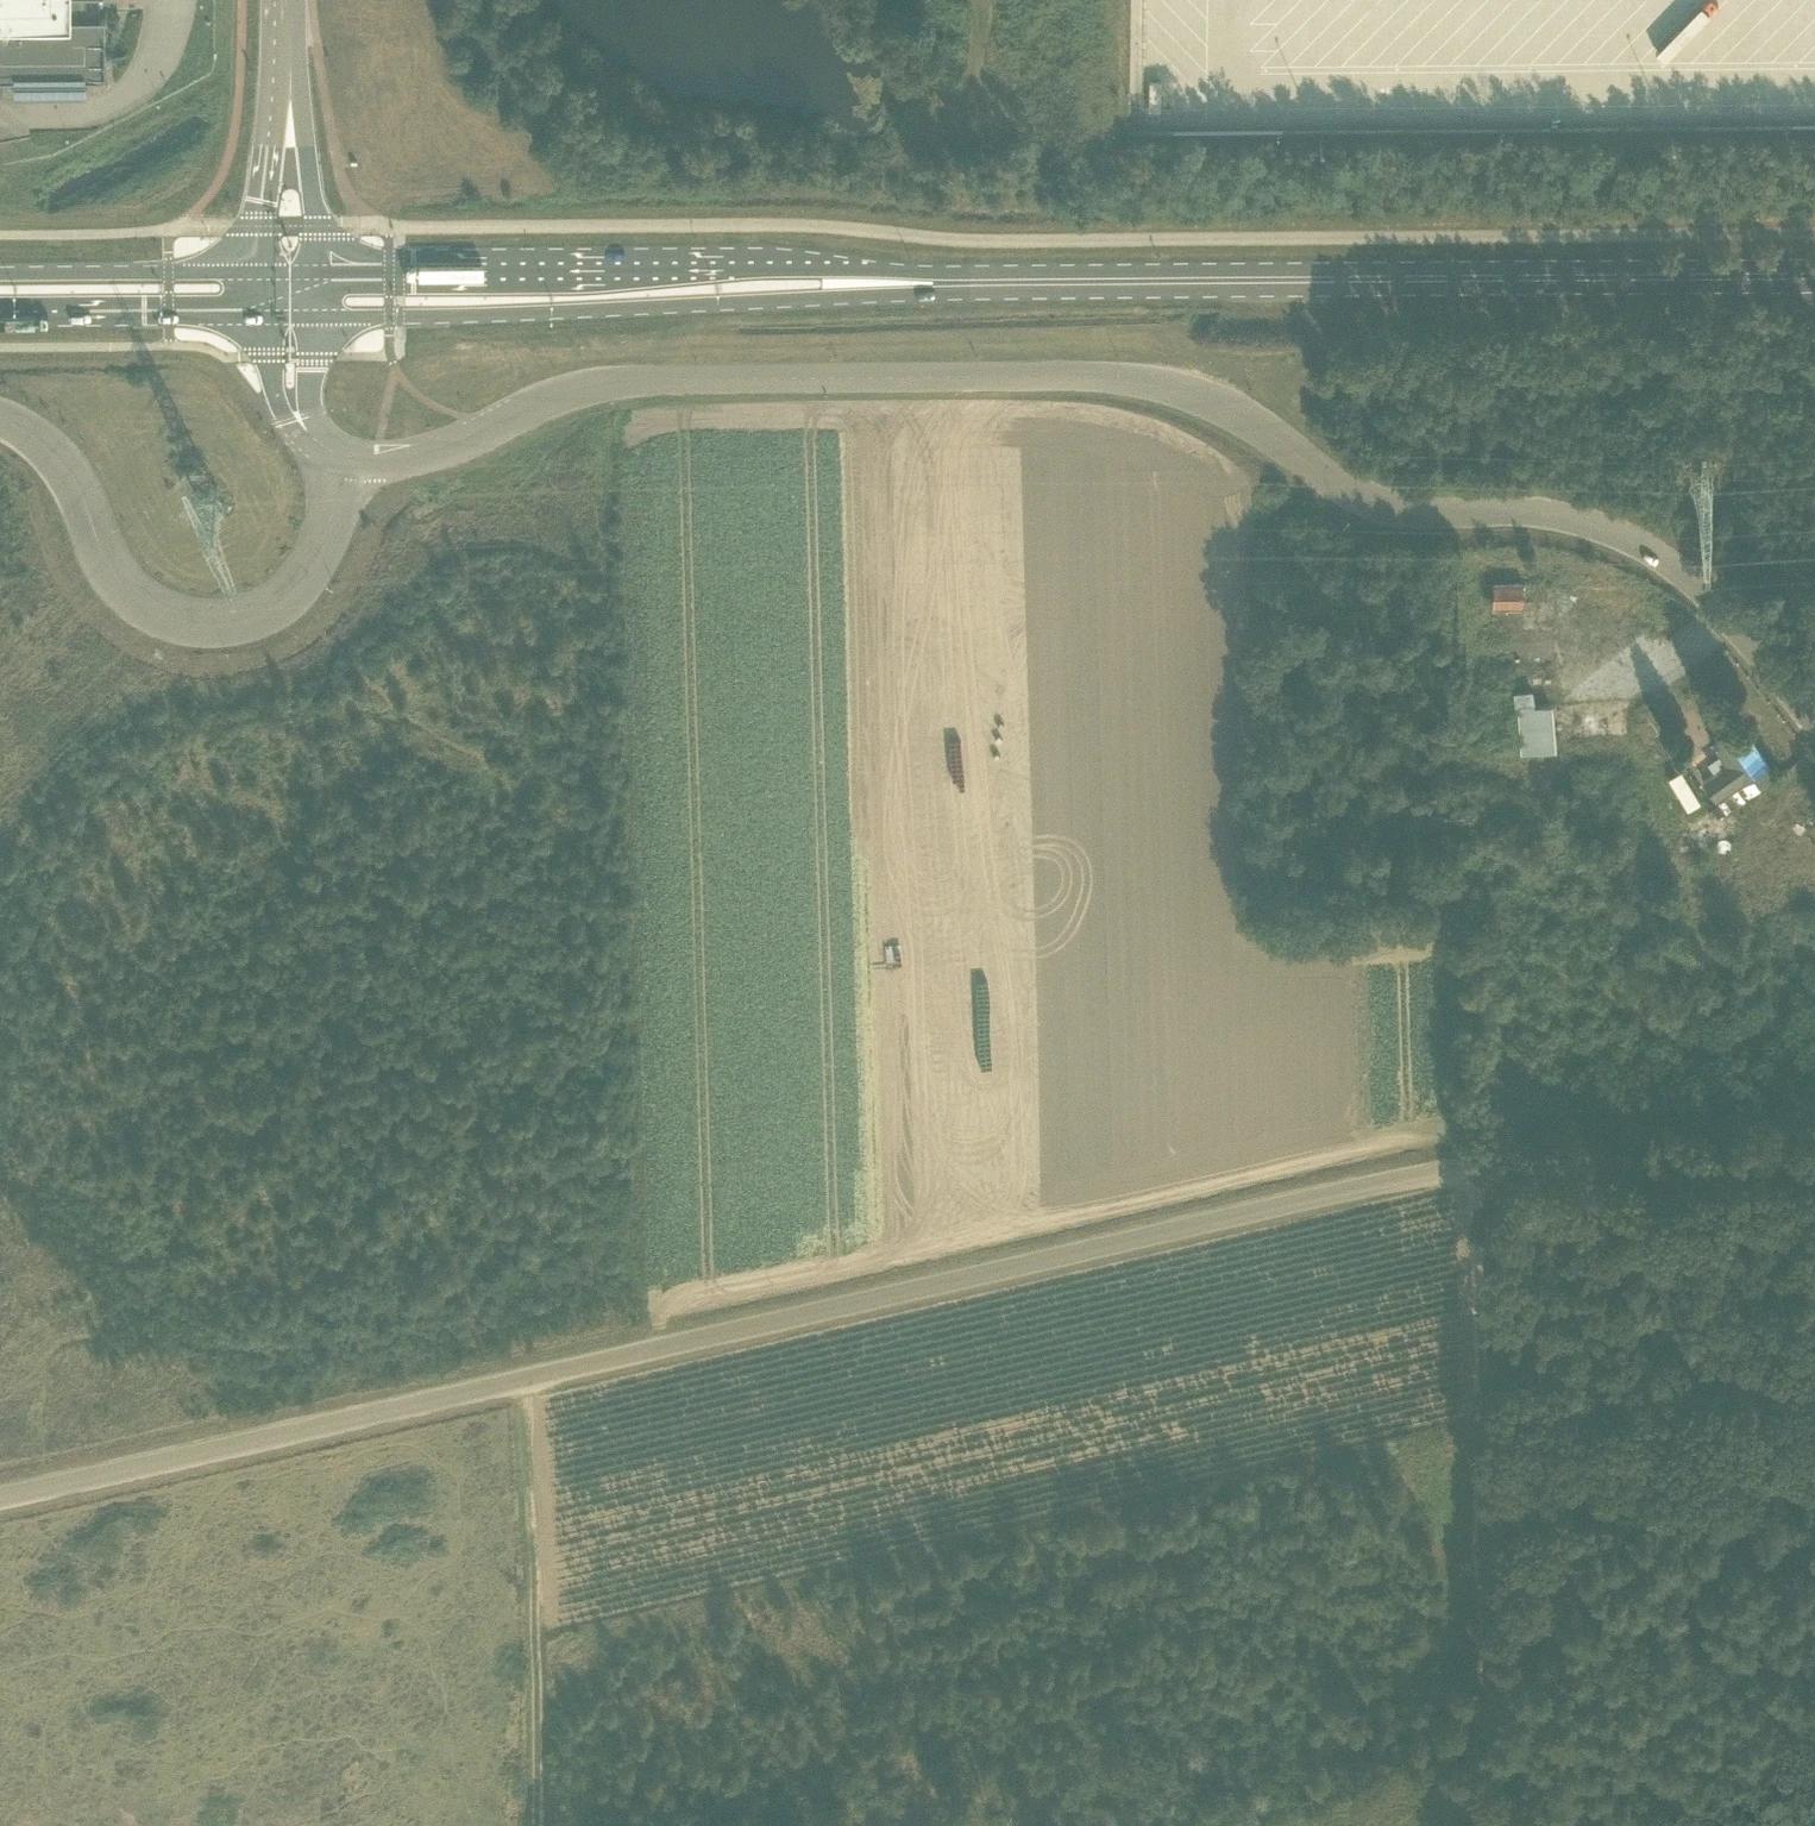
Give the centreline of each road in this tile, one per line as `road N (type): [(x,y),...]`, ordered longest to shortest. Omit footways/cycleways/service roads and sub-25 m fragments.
road 1 (unclassified): [(0,1494),(1471,1165),(1814,1159)]
road 2 (tertiary): [(1814,739),(1686,579),(1620,543),(1548,526),(1397,526),(1341,501),(1251,424),(1141,390),(587,386),(423,461),(351,458)]
road 3 (secondary): [(318,317),(1116,280)]
road 4 (secondary): [(1116,280),(771,265),(320,271)]
road 5 (secondary): [(1116,280),(1814,279)]
road 6 (track): [(1483,1825),(1471,1165)]
road 7 (unclassified): [(351,458),(312,570),(270,617),(206,627),(145,602),(96,537),(63,466),(0,421)]
road 8 (track): [(525,1377),(536,1825)]
road 9 (unclassified): [(280,0),(260,271)]
road 10 (unclassified): [(320,271),(300,0)]
road 11 (secondary): [(0,316),(264,317)]
road 12 (secondary): [(260,271),(0,273)]
road 13 (tertiary): [(264,317),(281,413),(307,450),(351,458)]
road 14 (tertiary): [(351,458),(321,428),(312,390),(318,317)]

